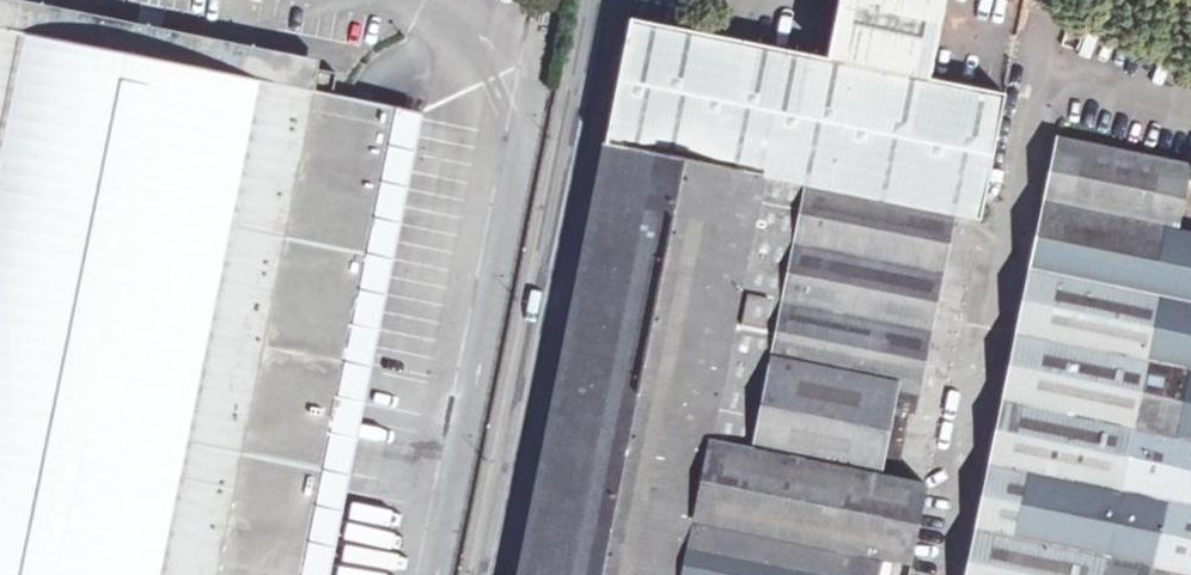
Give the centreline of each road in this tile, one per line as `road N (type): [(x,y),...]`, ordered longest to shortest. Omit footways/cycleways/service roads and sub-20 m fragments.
road 1 (residential): [(604,0),(489,574)]

